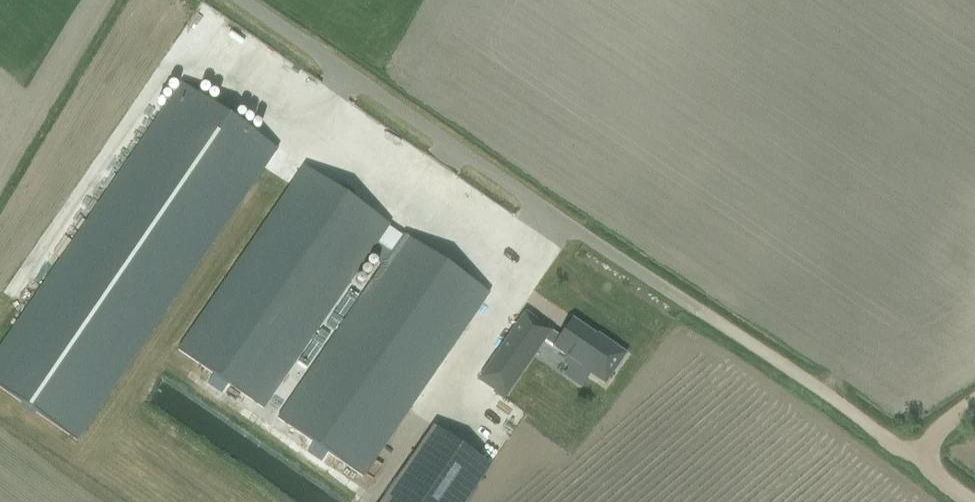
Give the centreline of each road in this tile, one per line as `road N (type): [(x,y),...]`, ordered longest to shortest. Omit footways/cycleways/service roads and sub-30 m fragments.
road 1 (track): [(910,453),(240,0)]

